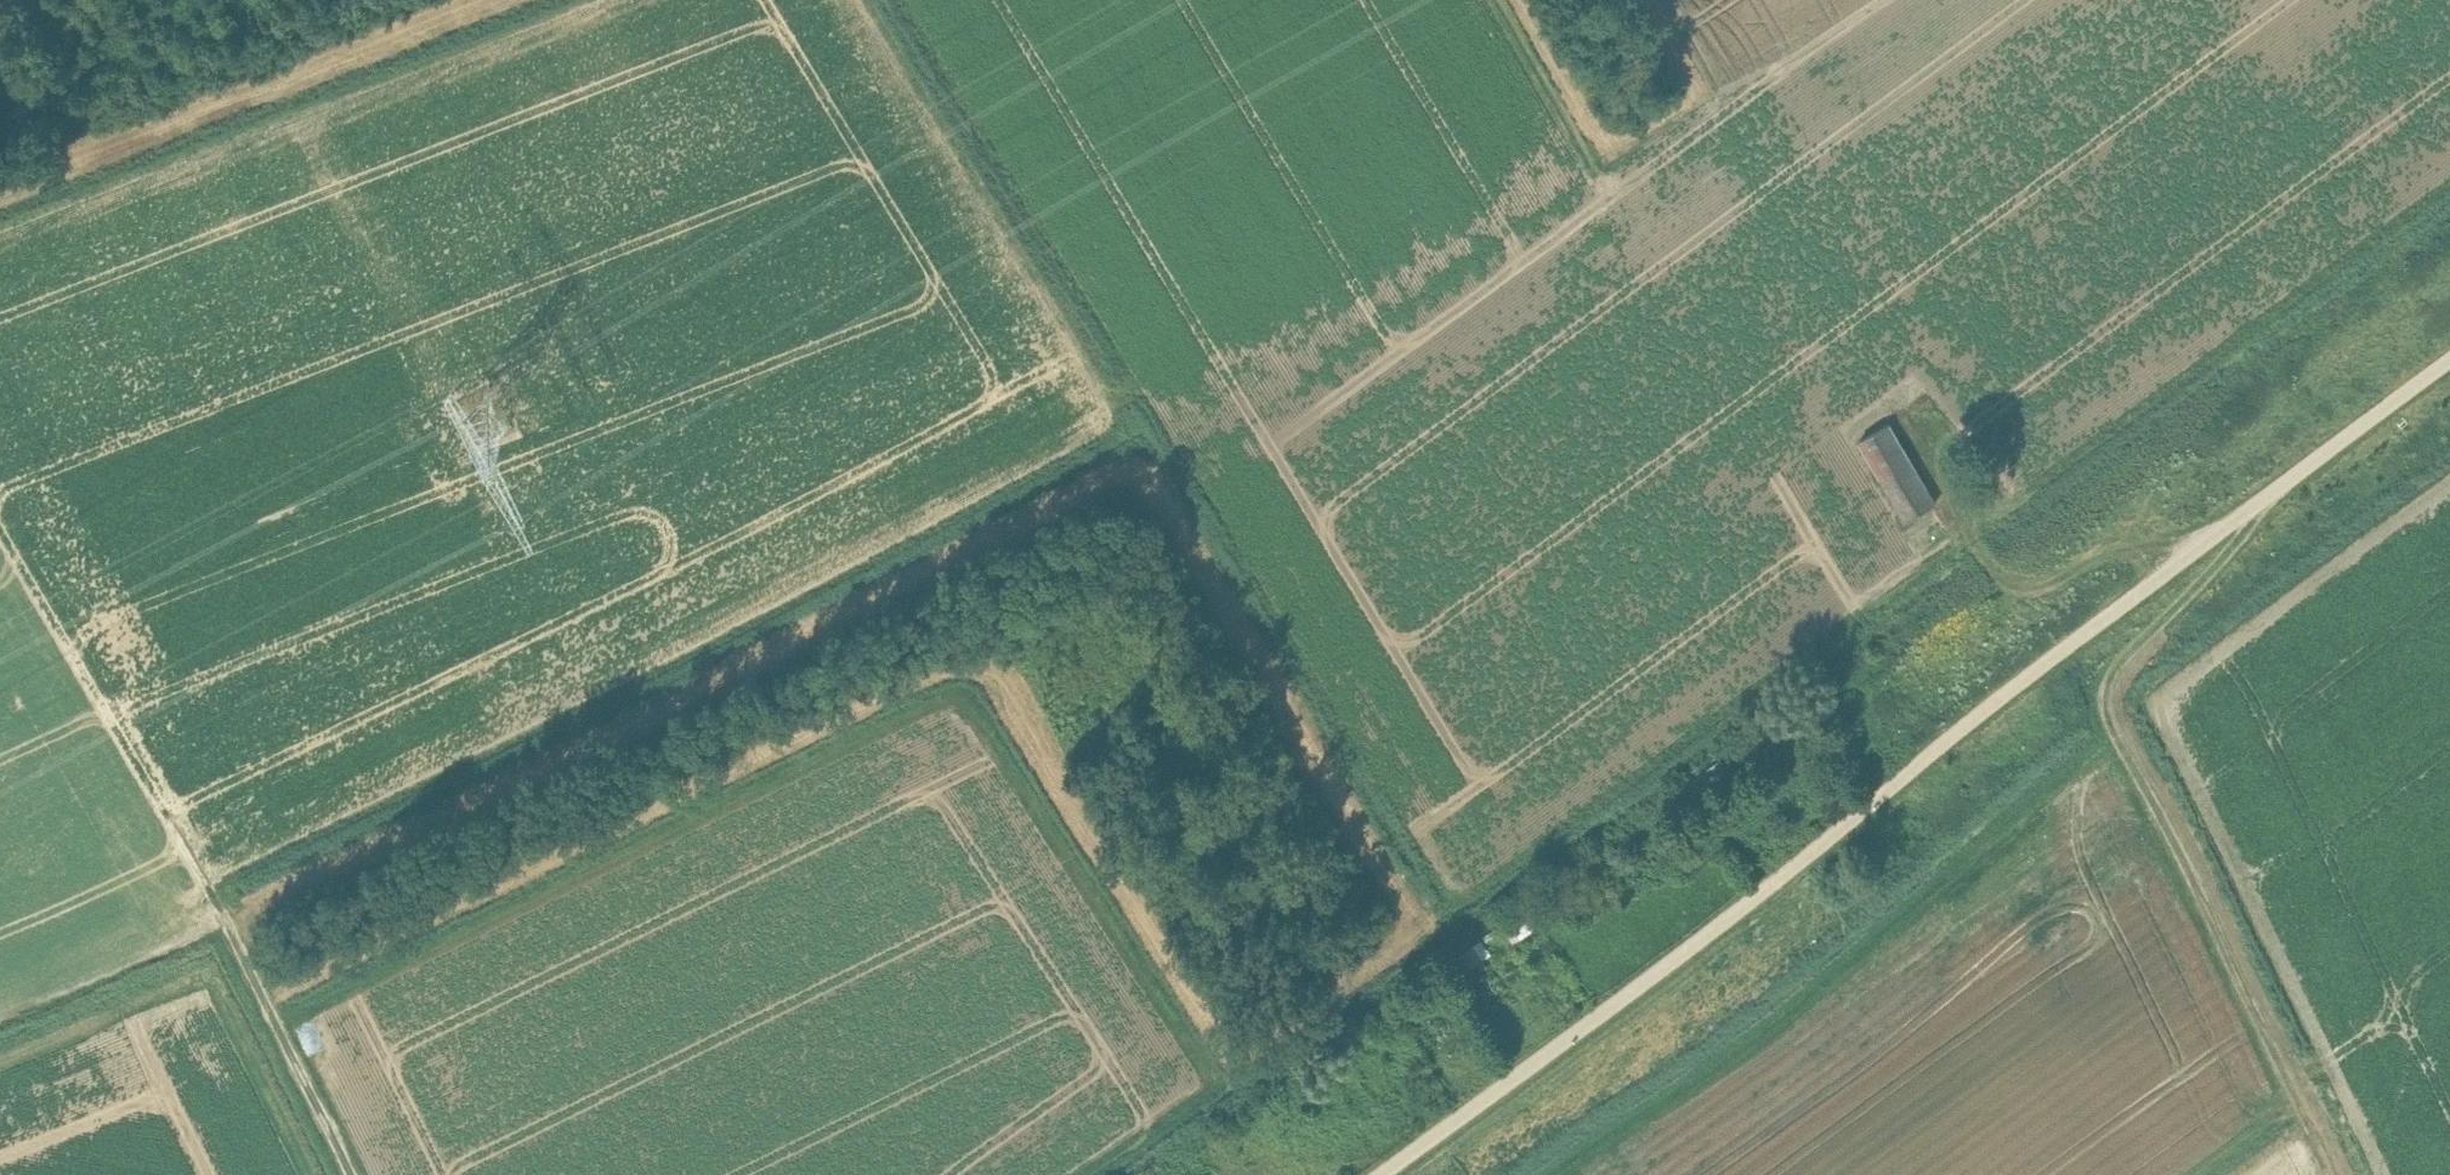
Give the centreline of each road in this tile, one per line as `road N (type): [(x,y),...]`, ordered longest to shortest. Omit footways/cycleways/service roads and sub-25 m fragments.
road 1 (unclassified): [(1380,1174),(1728,922),(2209,538),(2449,363)]
road 2 (track): [(353,1174),(217,899),(225,881),(1125,429)]
road 3 (track): [(2249,509),(2234,549),(2110,669),(2103,688),(2136,784),(2289,1086)]
road 4 (track): [(2209,538),(2112,555),(2045,581),(2012,581),(1969,534),(1907,421)]
road 5 (track): [(229,924),(0,1021)]

